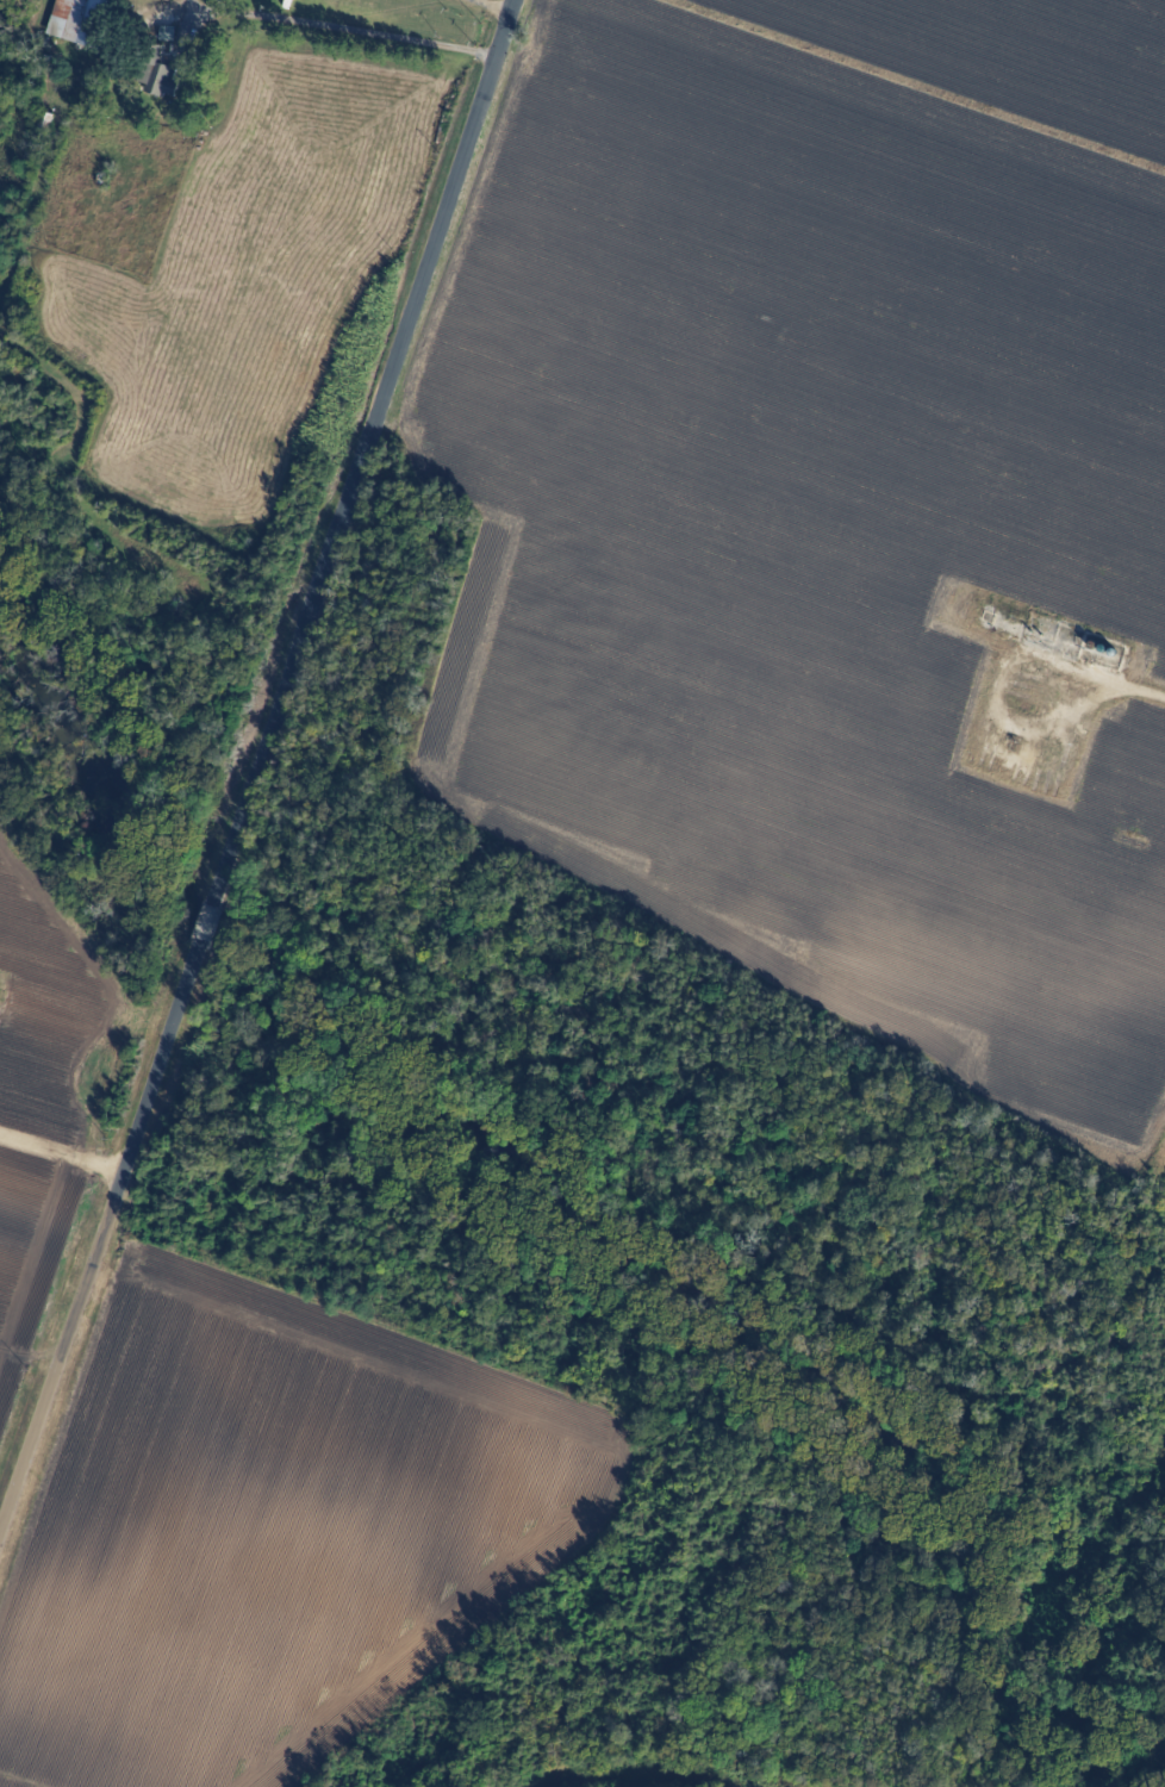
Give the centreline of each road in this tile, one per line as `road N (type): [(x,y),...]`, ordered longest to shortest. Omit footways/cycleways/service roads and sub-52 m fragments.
road 1 (residential): [(208,933),(517,0)]
road 2 (residential): [(0,1562),(205,945)]

